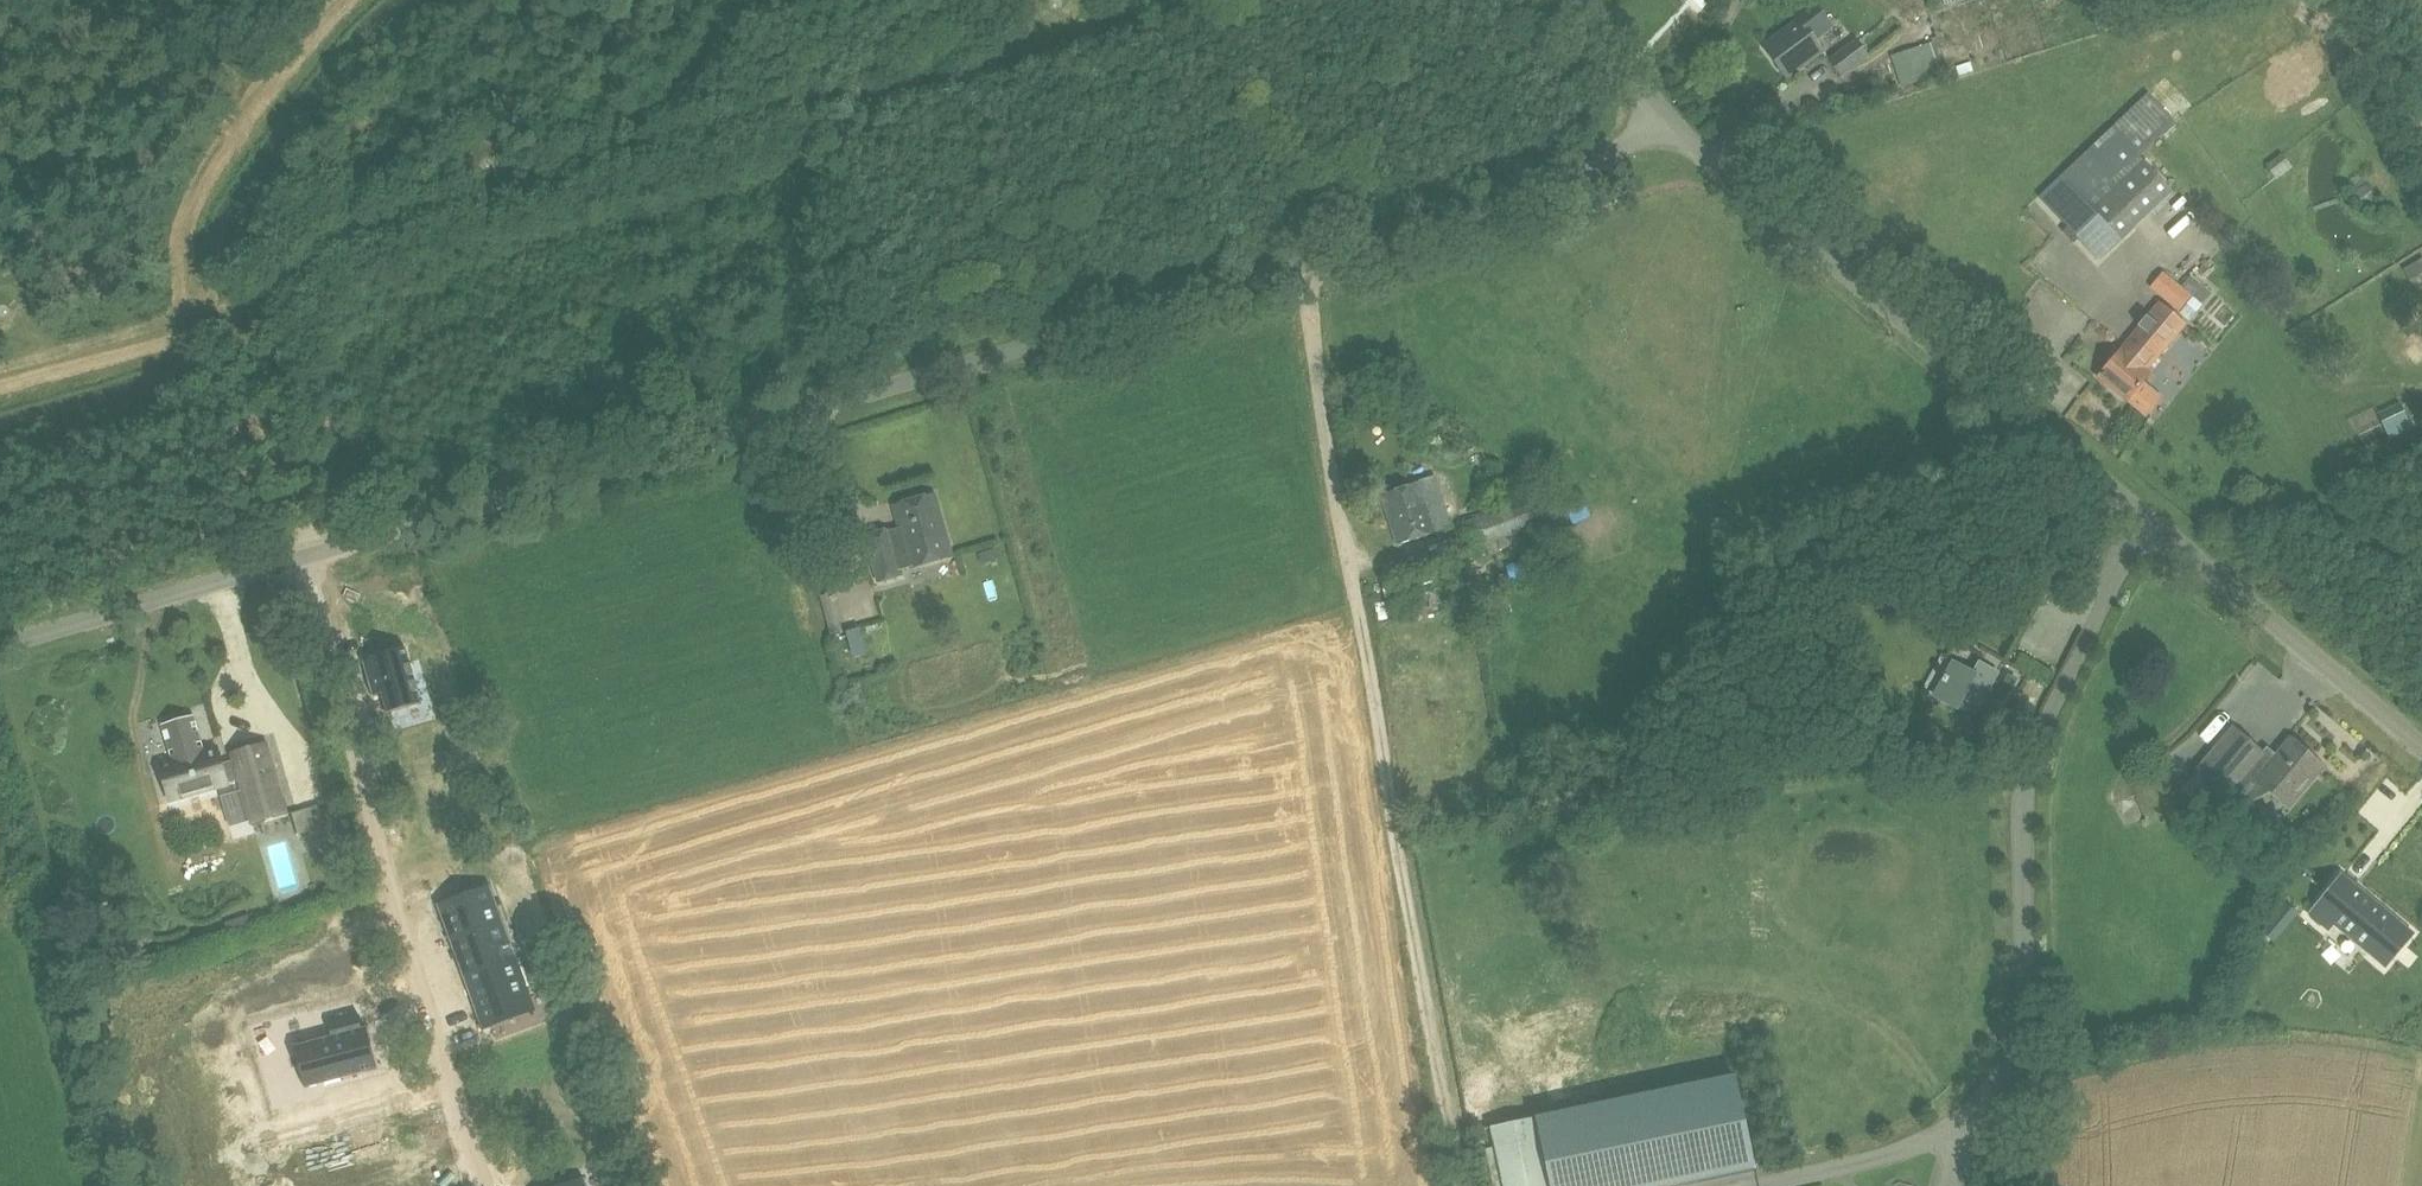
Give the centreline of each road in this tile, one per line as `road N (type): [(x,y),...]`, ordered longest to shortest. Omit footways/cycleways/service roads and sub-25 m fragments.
road 1 (unclassified): [(308,555),(1601,167),(1667,118)]
road 2 (unclassified): [(2421,745),(1667,118)]
road 3 (residential): [(479,1185),(309,588),(308,555)]
road 4 (unclassified): [(0,645),(308,555)]
road 5 (unclassified): [(1667,118),(1582,0)]

